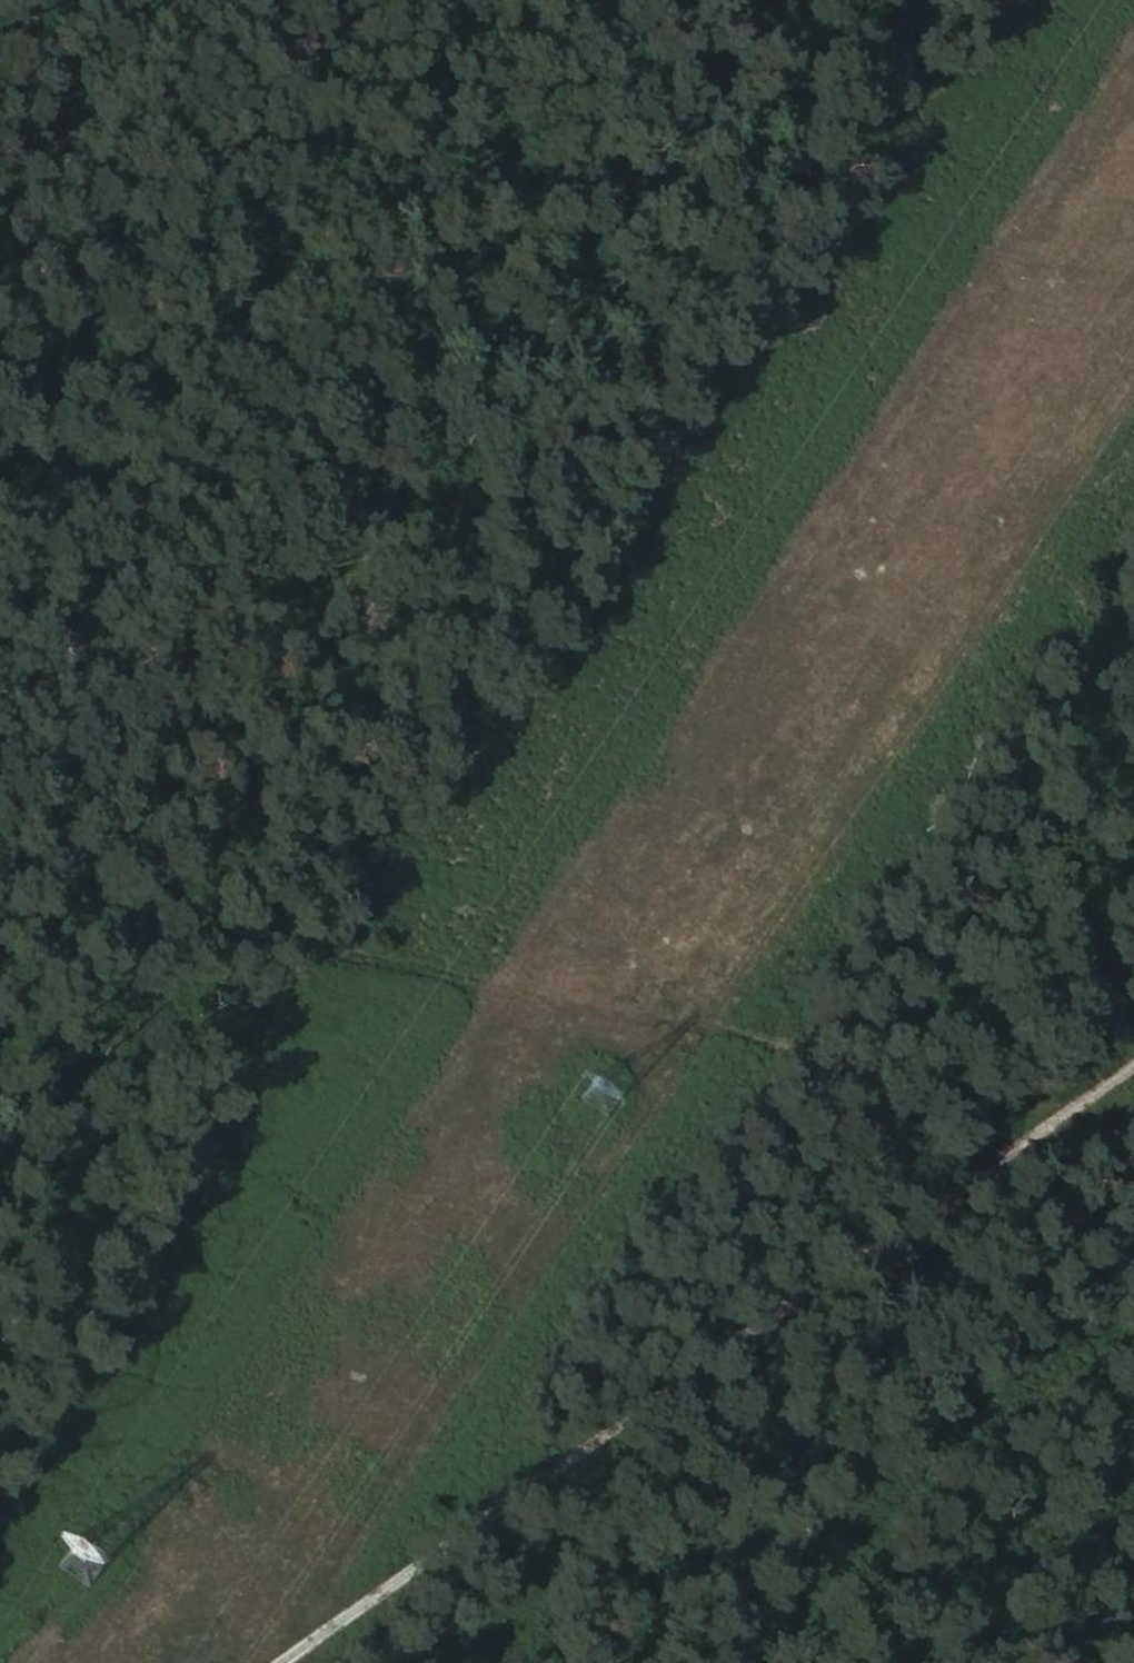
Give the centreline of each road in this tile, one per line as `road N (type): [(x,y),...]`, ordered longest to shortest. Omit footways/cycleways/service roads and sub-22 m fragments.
road 1 (track): [(1133,1060),(276,1662)]

